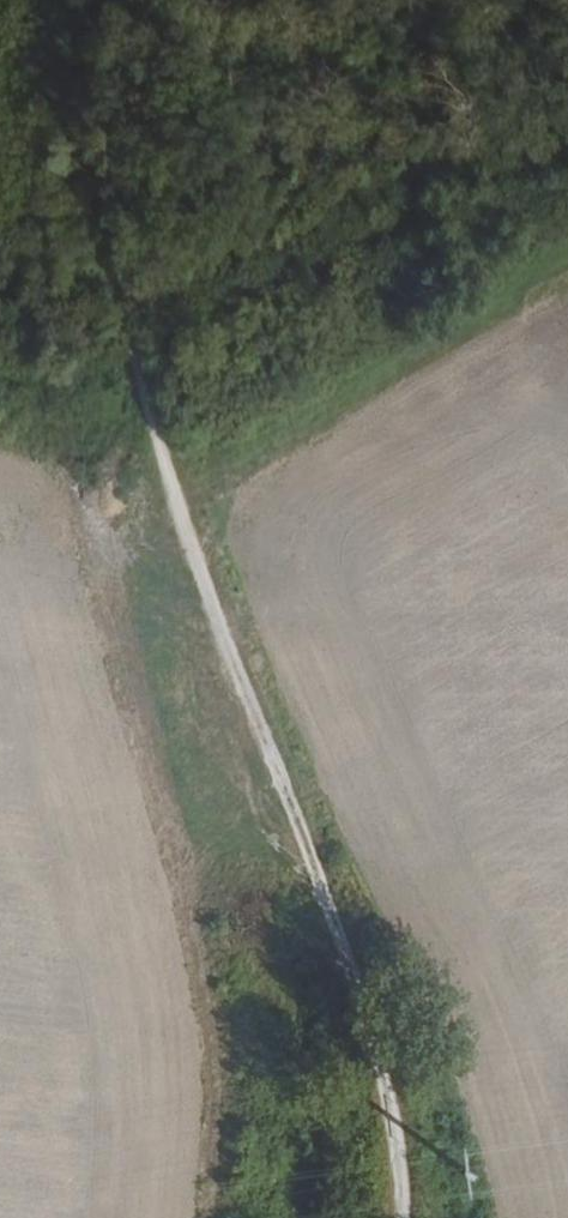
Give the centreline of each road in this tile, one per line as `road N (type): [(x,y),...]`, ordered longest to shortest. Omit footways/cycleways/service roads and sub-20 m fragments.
road 1 (track): [(72,0),(105,234),(173,483),(356,975),(393,1131),(401,1217)]
road 2 (track): [(202,1217),(205,1011),(137,682),(90,513),(182,507)]

